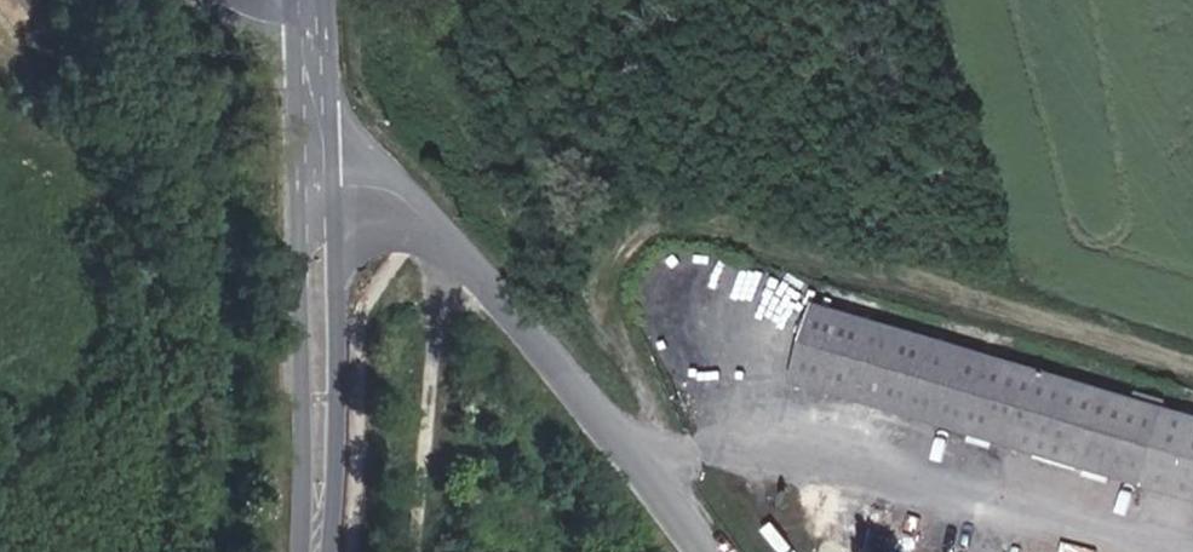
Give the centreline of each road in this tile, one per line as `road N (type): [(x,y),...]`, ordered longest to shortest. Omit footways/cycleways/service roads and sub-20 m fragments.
road 1 (tertiary): [(318,178),(350,179),(391,194),(414,216),(542,348),(705,551)]
road 2 (secondary): [(304,551),(316,395),(318,178)]
road 3 (track): [(449,251),(415,551)]
road 4 (secondary): [(318,178),(312,25)]

